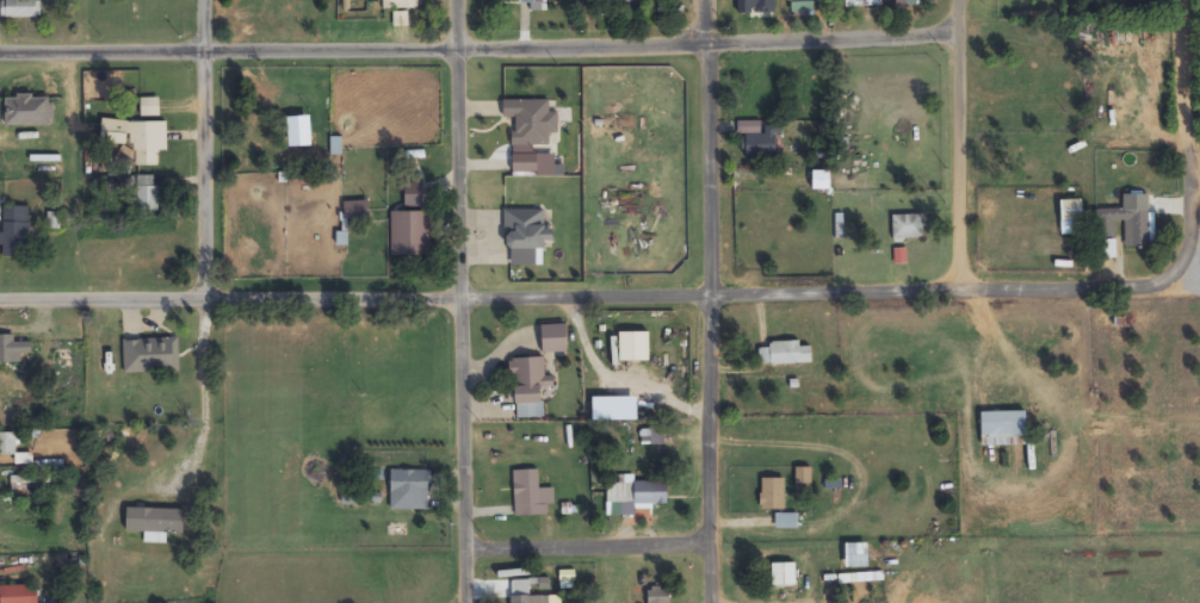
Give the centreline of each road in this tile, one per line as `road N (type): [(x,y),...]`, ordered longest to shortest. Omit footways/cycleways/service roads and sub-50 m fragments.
road 1 (residential): [(0,300),(1143,291),(1173,273)]
road 2 (residential): [(0,50),(957,45)]
road 3 (residential): [(463,602),(457,0)]
road 4 (residential): [(708,602),(706,0)]
road 5 (residential): [(202,300),(198,0)]
road 6 (residential): [(959,288),(956,0)]
road 7 (residential): [(1179,0),(1183,250),(1173,273)]
road 8 (residential): [(463,552),(709,547)]

